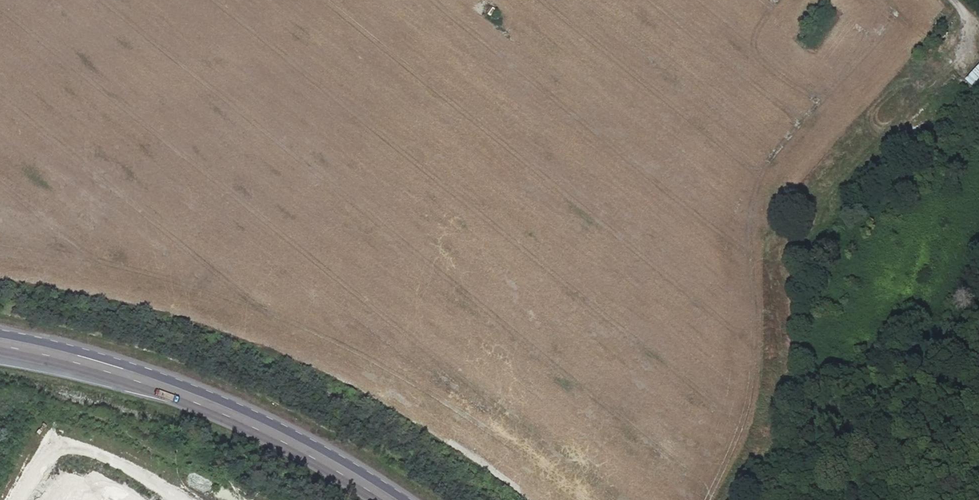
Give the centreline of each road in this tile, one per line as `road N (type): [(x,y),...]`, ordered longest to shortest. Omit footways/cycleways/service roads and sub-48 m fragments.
road 1 (secondary): [(410,499),(345,458),(181,379),(0,328)]
road 2 (secondary): [(0,345),(131,378),(208,408),(383,499)]

